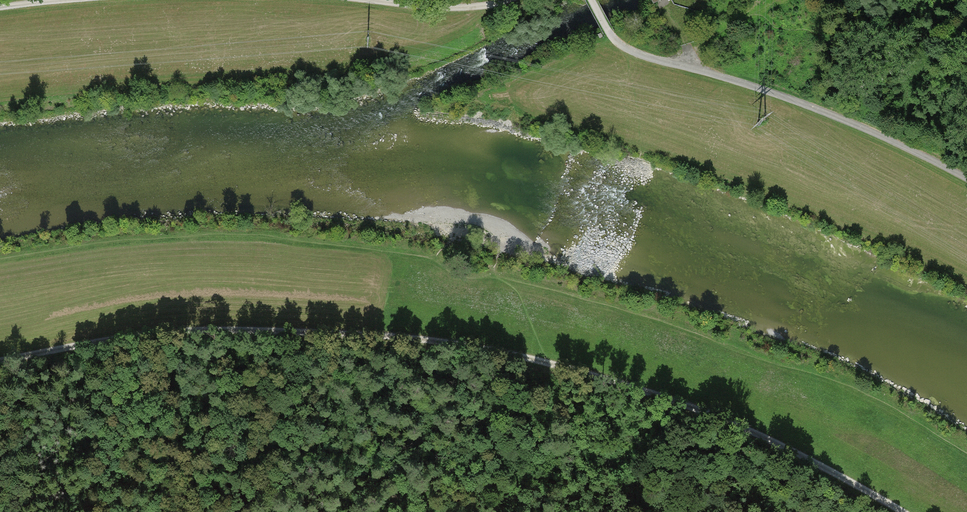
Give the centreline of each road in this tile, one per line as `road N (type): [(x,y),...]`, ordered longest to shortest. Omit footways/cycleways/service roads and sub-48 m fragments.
road 1 (track): [(0,362),(200,330),(462,342),(680,402),(771,440),(902,511)]
road 2 (track): [(966,179),(800,103),(625,48),(592,0)]

